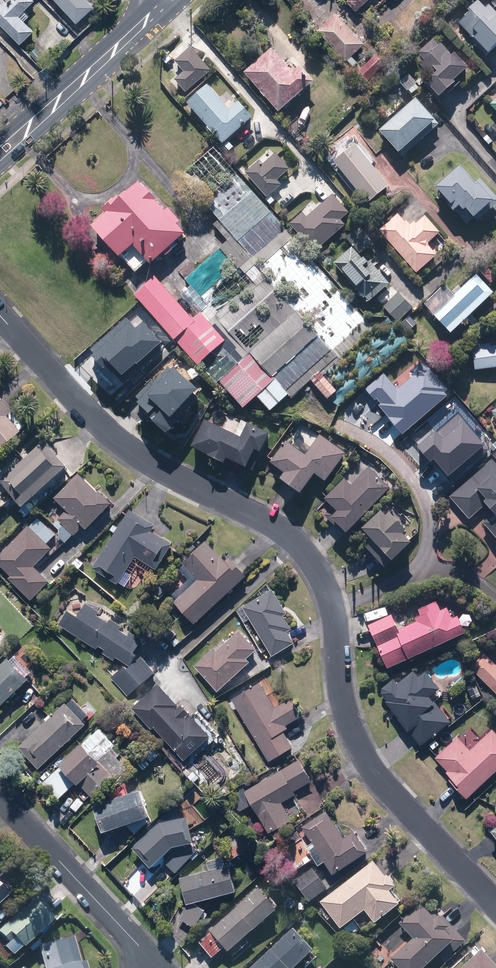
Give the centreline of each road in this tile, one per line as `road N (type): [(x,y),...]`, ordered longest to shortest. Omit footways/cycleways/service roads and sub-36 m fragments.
road 1 (residential): [(0,316),(123,443),(301,546),(328,594),(354,737),(388,788),(495,904)]
road 2 (secondary): [(0,153),(164,4)]
road 3 (residential): [(148,952),(0,794)]

